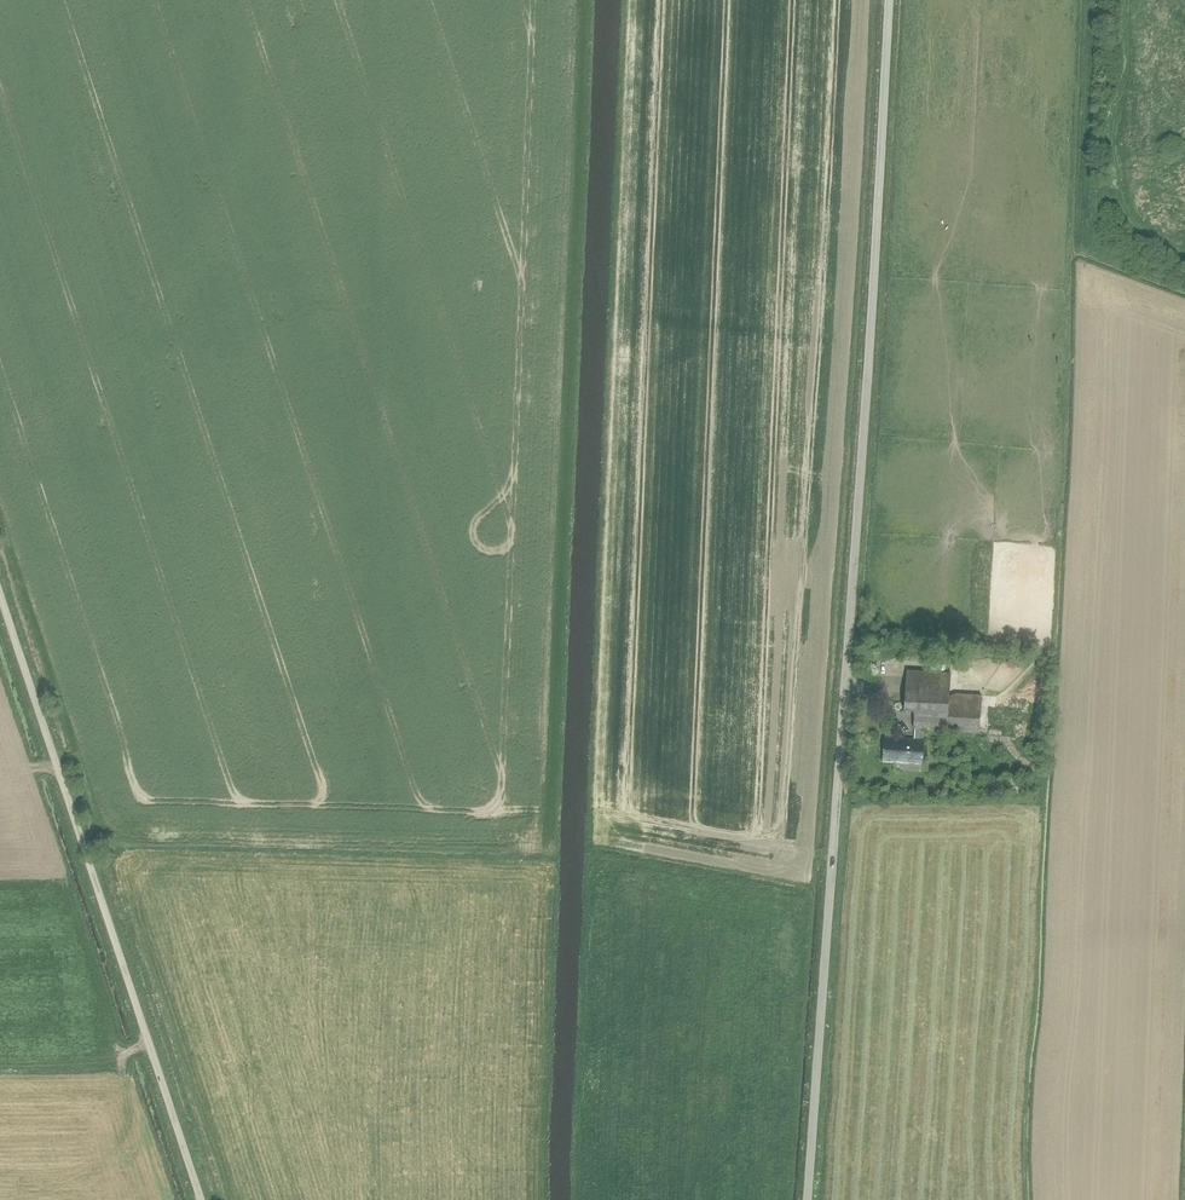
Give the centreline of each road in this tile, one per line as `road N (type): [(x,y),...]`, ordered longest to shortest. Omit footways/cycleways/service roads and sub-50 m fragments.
road 1 (unclassified): [(890,0),(807,1199)]
road 2 (unclassified): [(0,600),(203,1199)]

